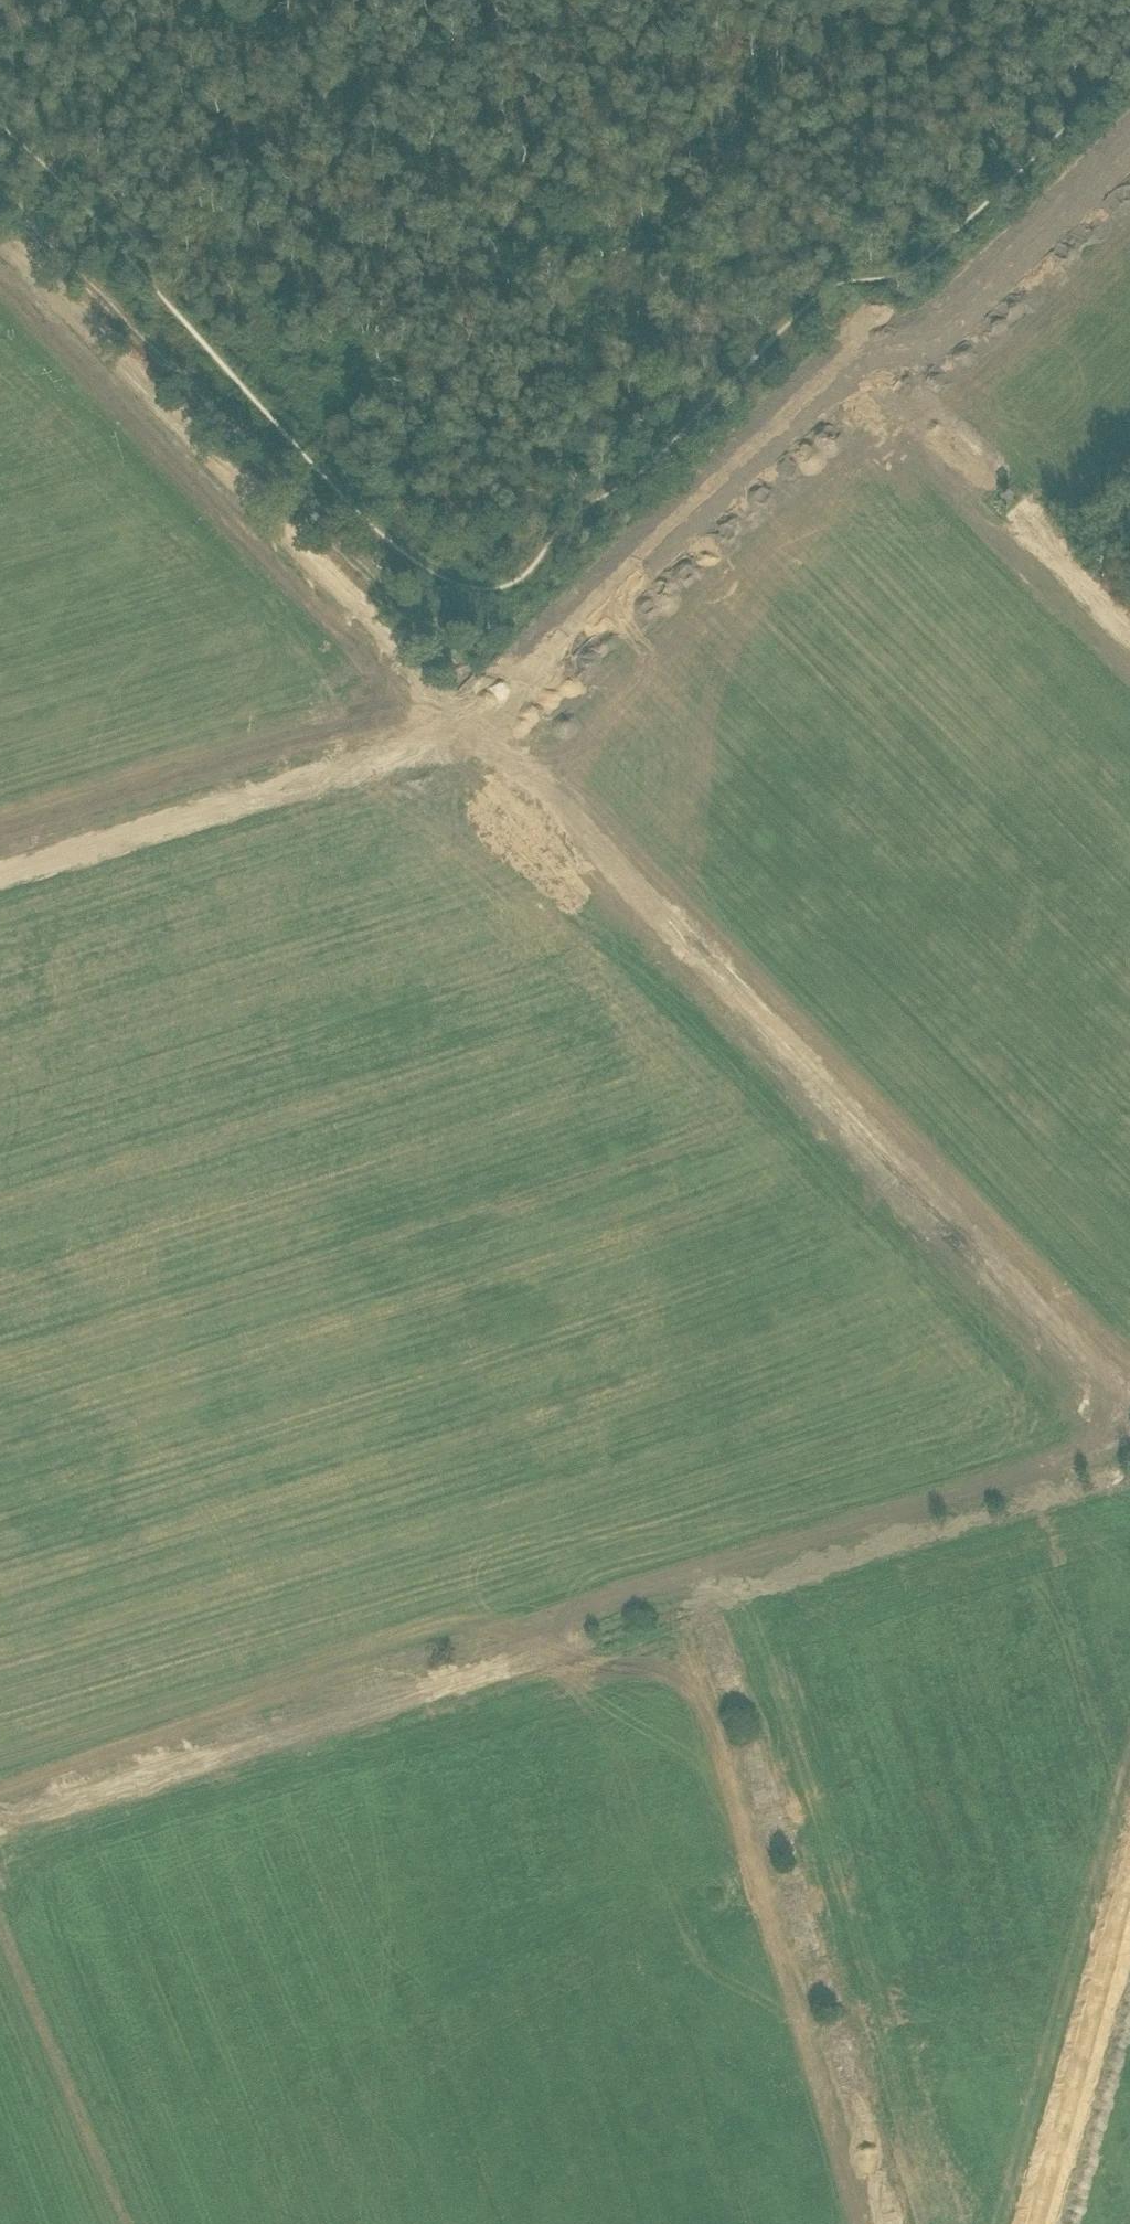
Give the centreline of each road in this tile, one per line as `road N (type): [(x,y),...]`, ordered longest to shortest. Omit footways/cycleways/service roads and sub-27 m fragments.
road 1 (track): [(1129,105),(473,687),(0,193)]

